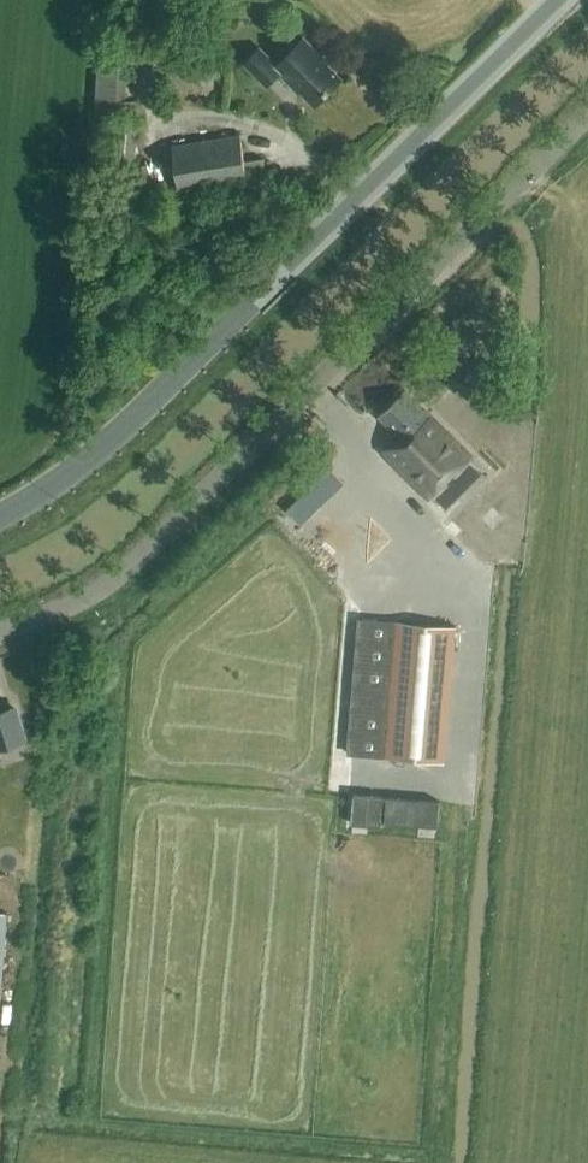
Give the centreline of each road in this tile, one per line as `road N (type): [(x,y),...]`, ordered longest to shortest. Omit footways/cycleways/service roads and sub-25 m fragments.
road 1 (unclassified): [(0,631),(97,590),(150,549),(587,113)]
road 2 (secondary): [(0,516),(115,436),(558,0)]

